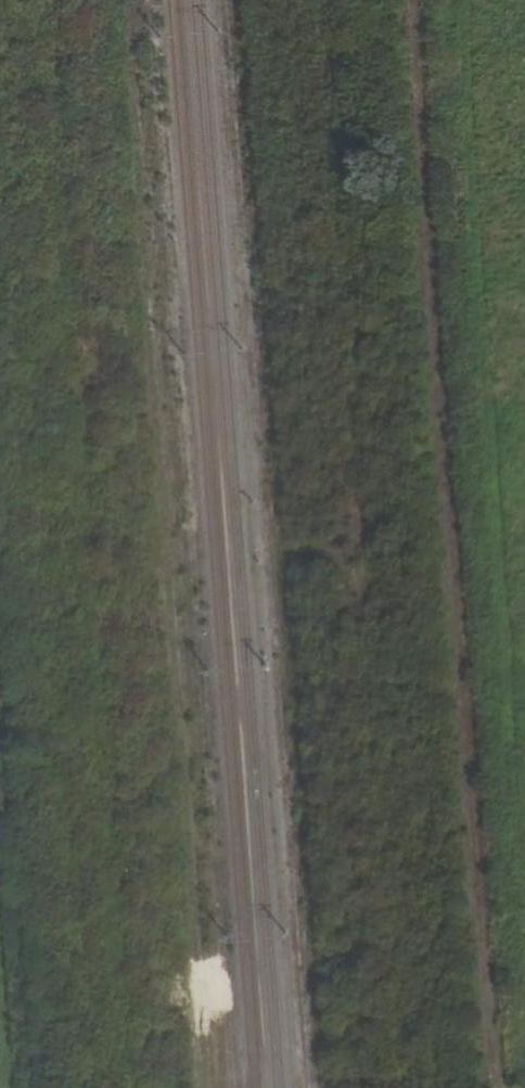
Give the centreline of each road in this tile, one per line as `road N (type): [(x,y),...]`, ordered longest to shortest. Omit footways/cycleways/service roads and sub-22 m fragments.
road 1 (track): [(206,1087),(128,0)]

